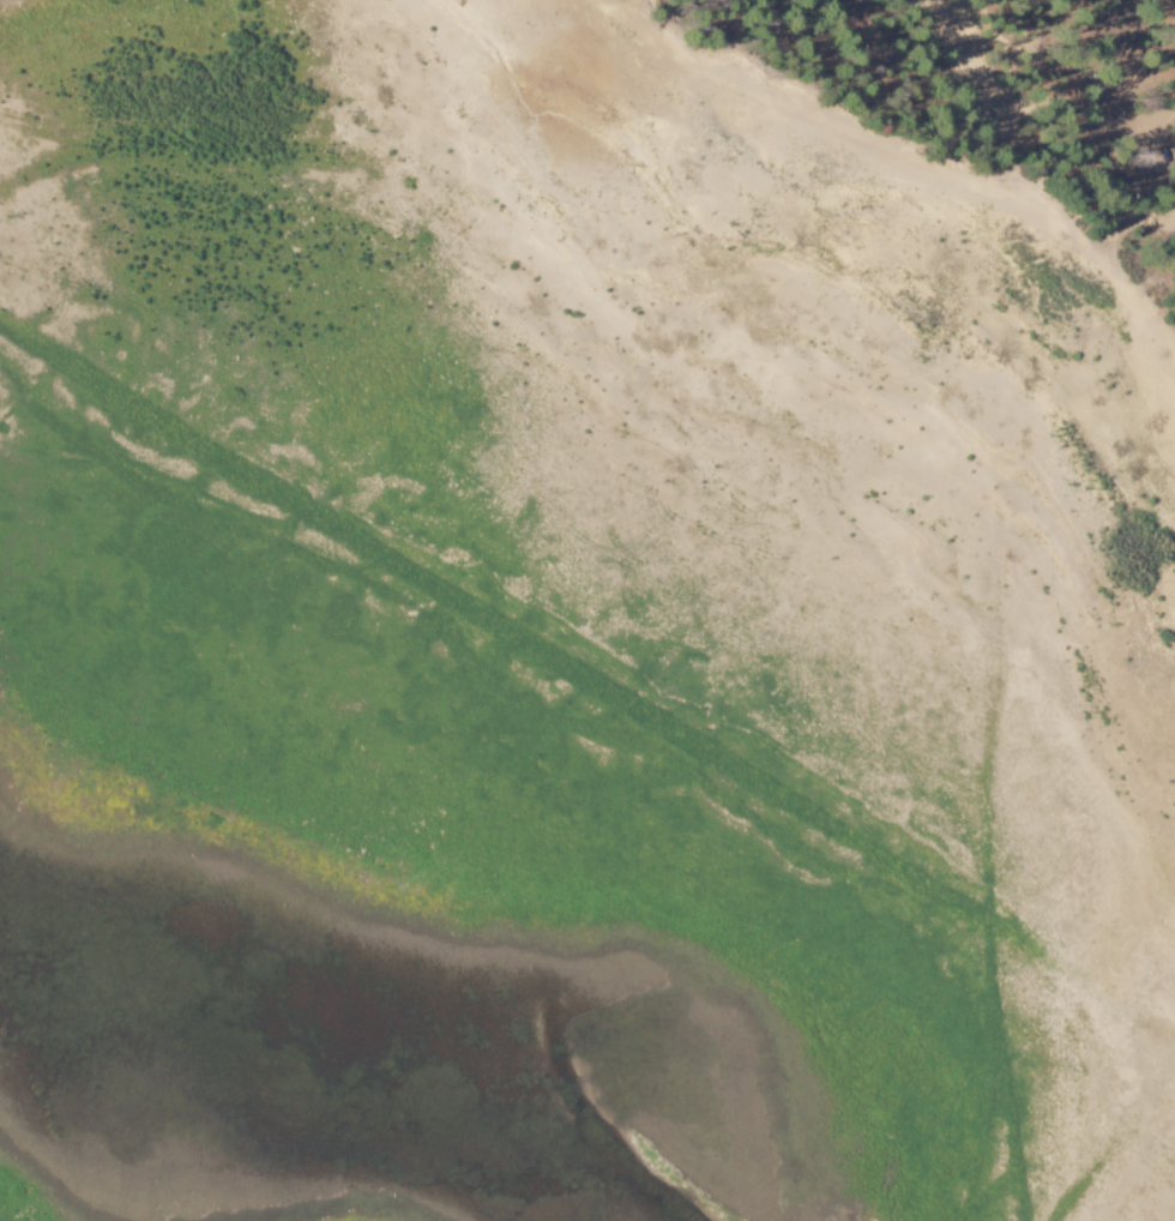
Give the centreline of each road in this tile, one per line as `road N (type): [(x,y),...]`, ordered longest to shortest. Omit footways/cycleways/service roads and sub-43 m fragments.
road 1 (track): [(1174,203),(1046,142),(999,102),(936,0)]

